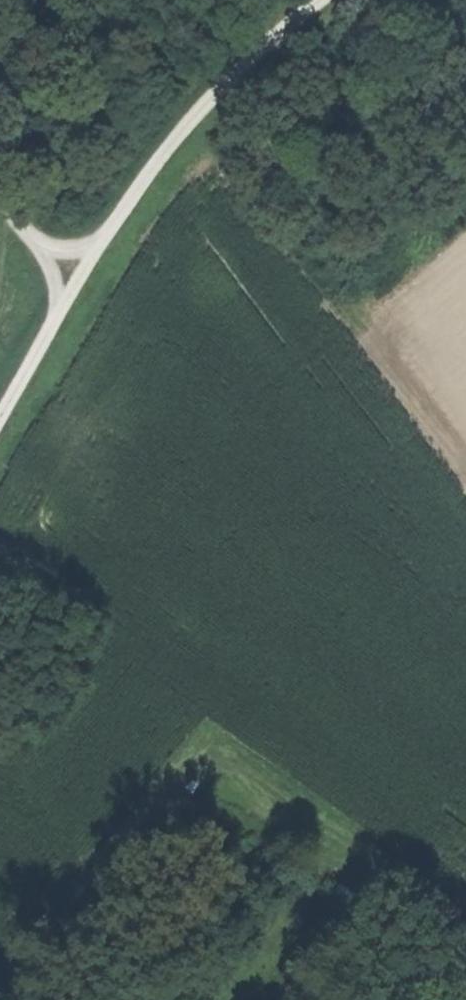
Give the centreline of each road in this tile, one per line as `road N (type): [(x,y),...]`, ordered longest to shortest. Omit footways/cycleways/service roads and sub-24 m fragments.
road 1 (track): [(319,0),(275,32),(191,118),(75,279),(0,413)]

